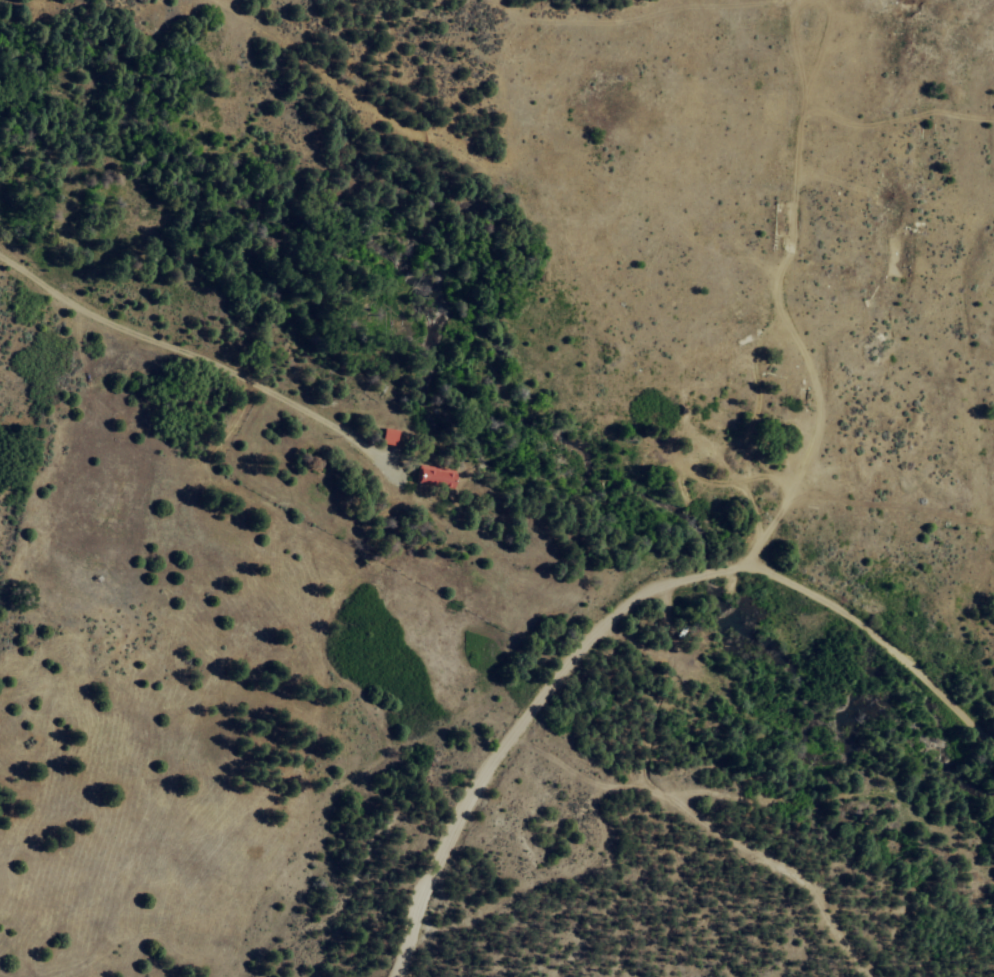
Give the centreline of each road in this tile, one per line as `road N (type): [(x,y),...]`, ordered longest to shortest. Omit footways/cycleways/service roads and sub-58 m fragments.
road 1 (track): [(401,976),(512,739),(633,596),(755,563)]
road 2 (residential): [(155,0),(231,49),(489,173)]
road 3 (track): [(993,737),(903,655),(755,563)]

